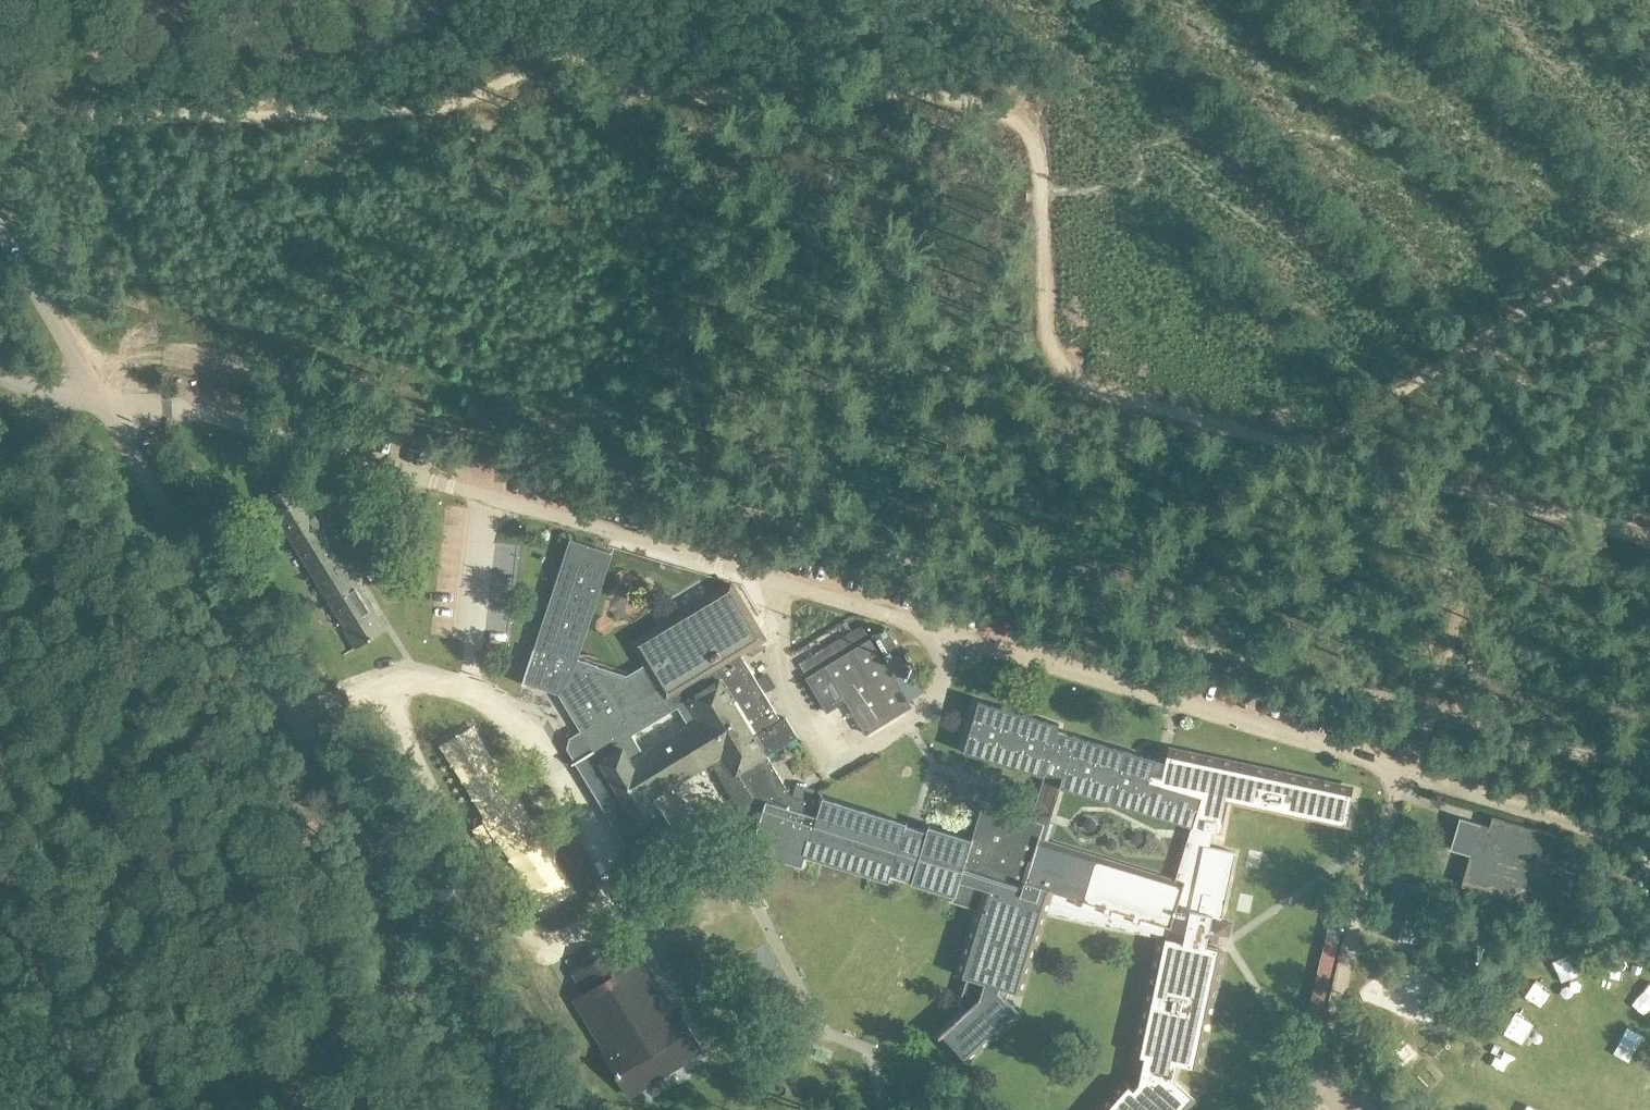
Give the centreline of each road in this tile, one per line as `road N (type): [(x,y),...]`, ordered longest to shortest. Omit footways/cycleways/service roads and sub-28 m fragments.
road 1 (track): [(1649,547),(1397,478),(1376,414),(1339,437),(1281,446),(1104,397),(1080,383),(1056,361),(1047,330),(1035,144),(1027,128),(992,104),(834,73),(762,93),(675,97),(570,60),(444,108),(94,115),(0,102)]
road 2 (residential): [(102,405),(219,419),(955,635),(1637,843),(1649,868)]
road 3 (track): [(1649,765),(1284,674),(700,497),(190,360),(82,372)]
road 4 (unclassified): [(317,759),(102,405)]
road 5 (track): [(527,1109),(317,759)]
road 6 (track): [(1376,414),(1649,226)]
road 7 (track): [(1406,771),(1459,606),(1397,478)]
road 8 (unclassified): [(98,398),(0,236)]

